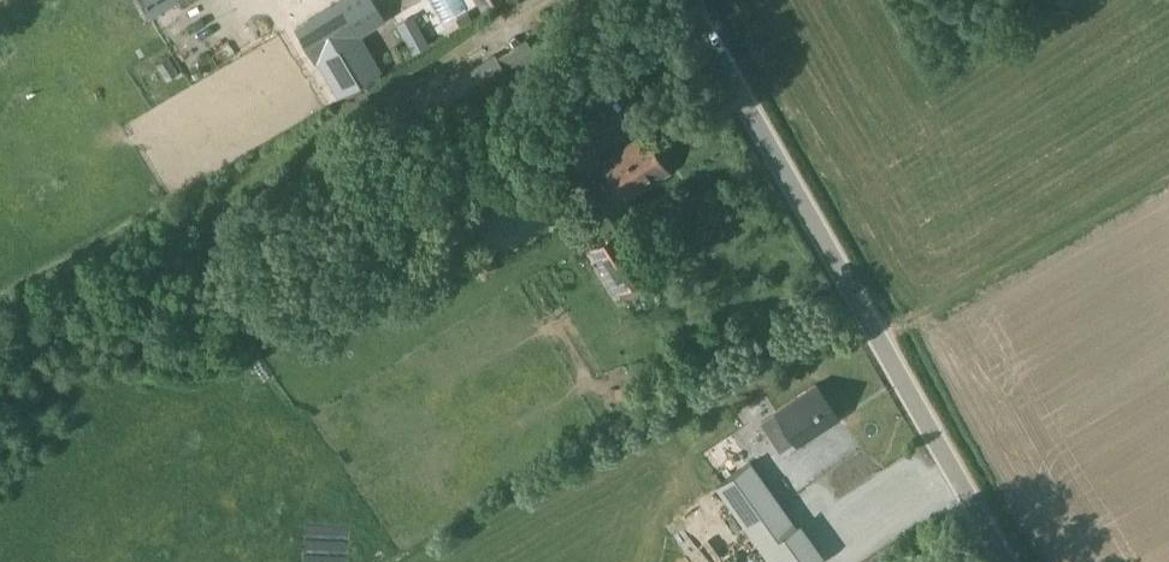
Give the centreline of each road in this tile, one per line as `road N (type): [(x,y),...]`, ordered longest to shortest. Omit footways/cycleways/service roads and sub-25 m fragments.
road 1 (unclassified): [(1007,561),(687,0)]

